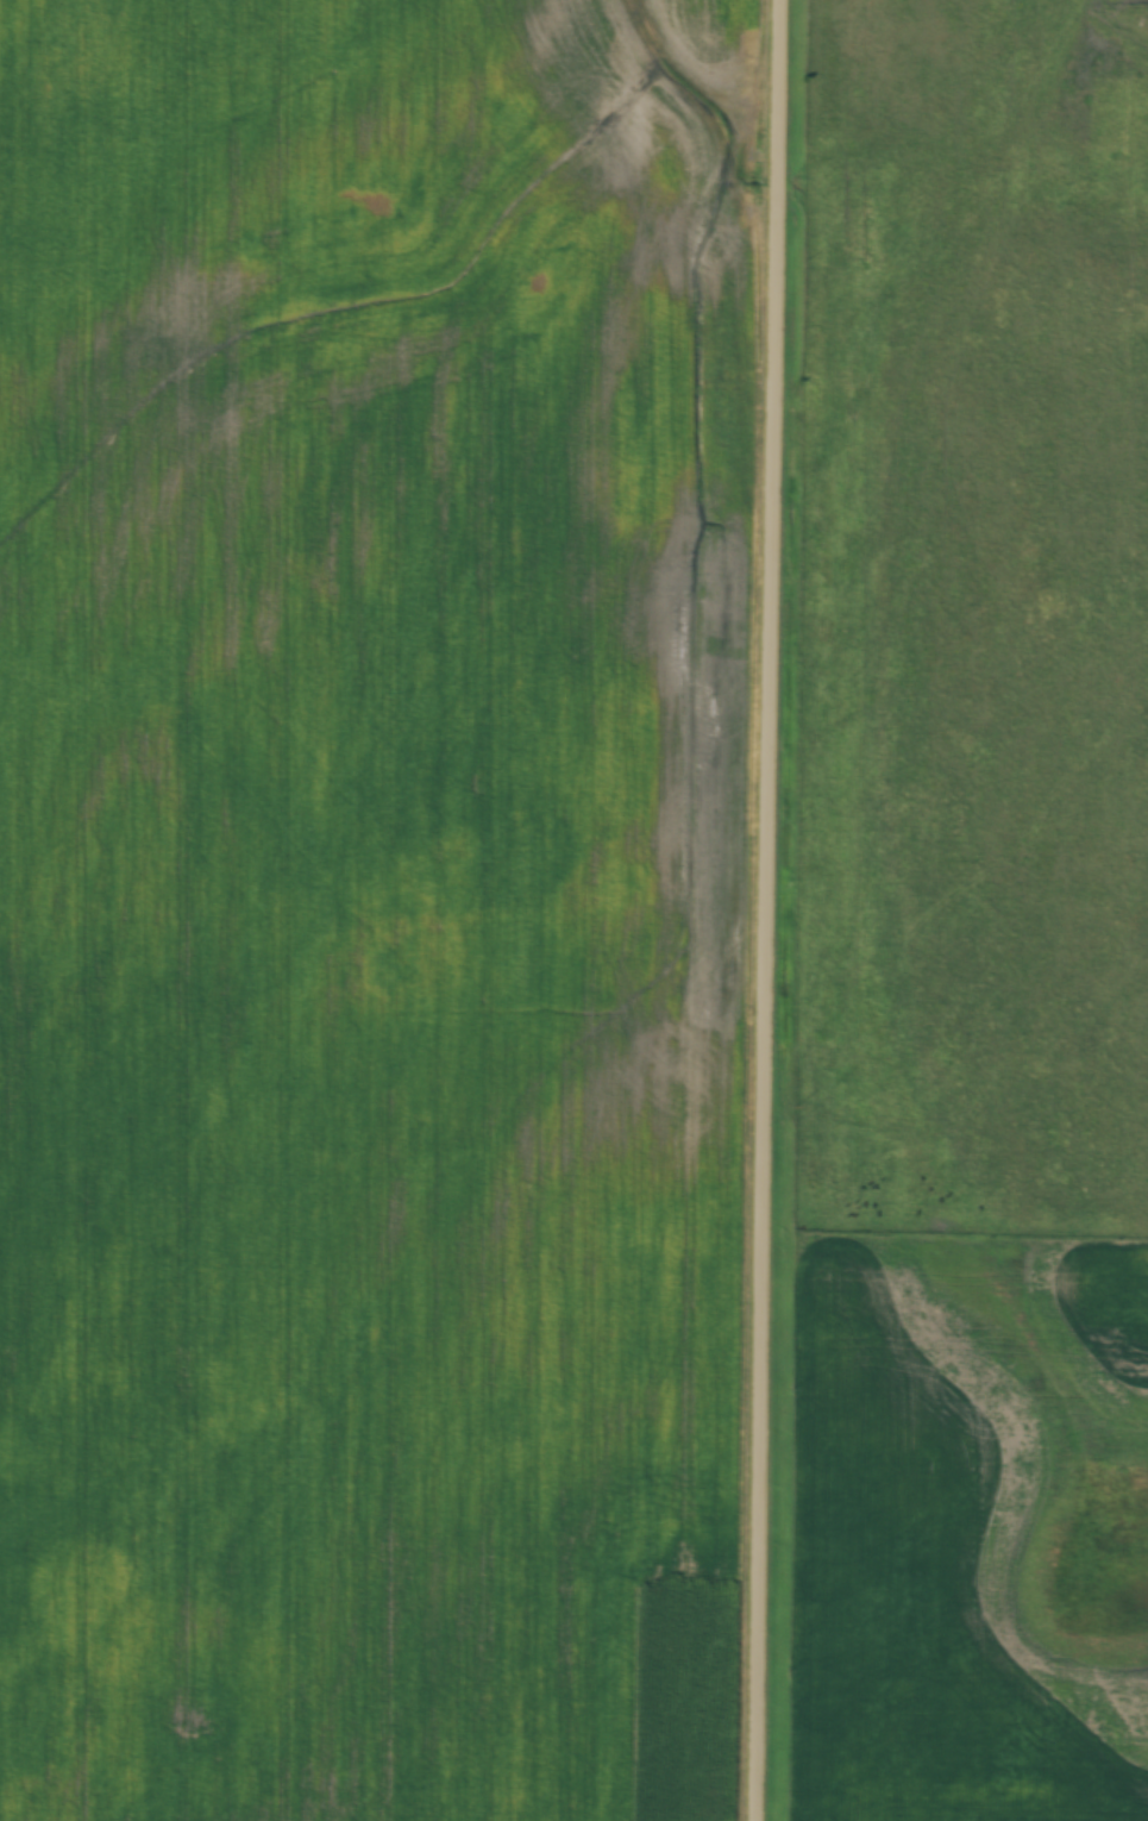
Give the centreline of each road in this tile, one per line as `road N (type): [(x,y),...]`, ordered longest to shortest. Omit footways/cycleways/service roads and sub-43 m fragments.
road 1 (residential): [(755,1820),(780,0)]

